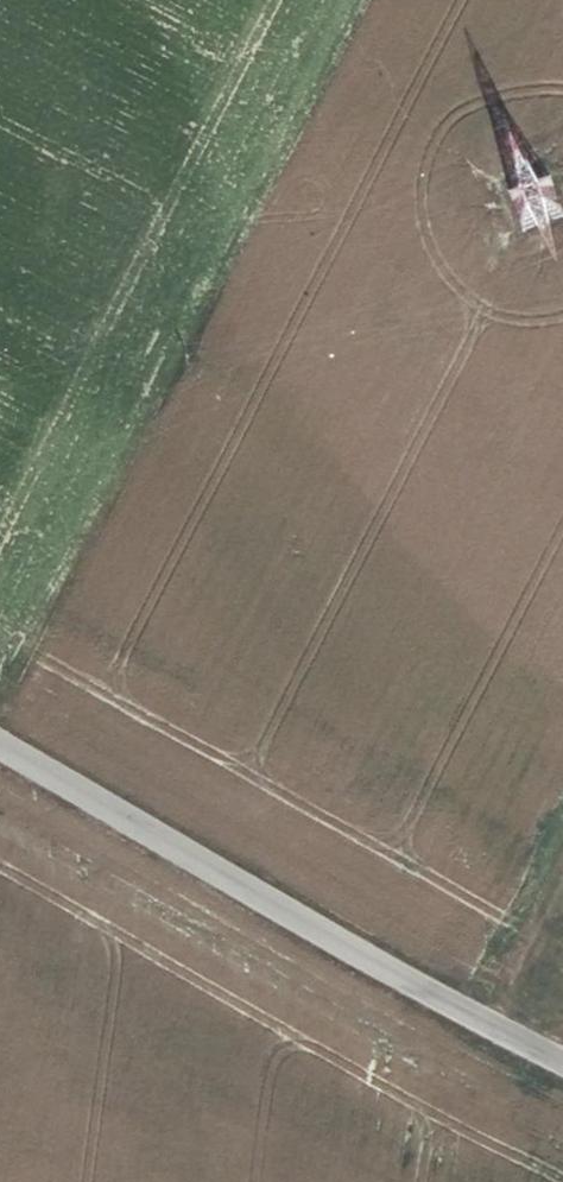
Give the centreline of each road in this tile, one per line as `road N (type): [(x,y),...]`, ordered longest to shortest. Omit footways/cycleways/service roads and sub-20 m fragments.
road 1 (unclassified): [(0,743),(562,1068)]

